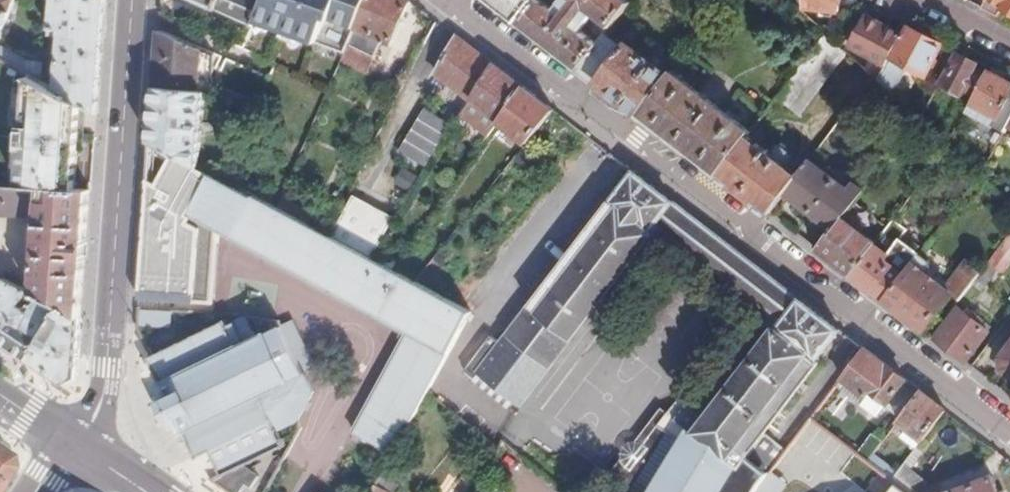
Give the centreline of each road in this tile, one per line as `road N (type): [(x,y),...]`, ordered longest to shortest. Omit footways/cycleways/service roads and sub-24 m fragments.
road 1 (unclassified): [(1009,435),(437,0)]
road 2 (residential): [(134,0),(108,370),(96,413),(71,448)]

